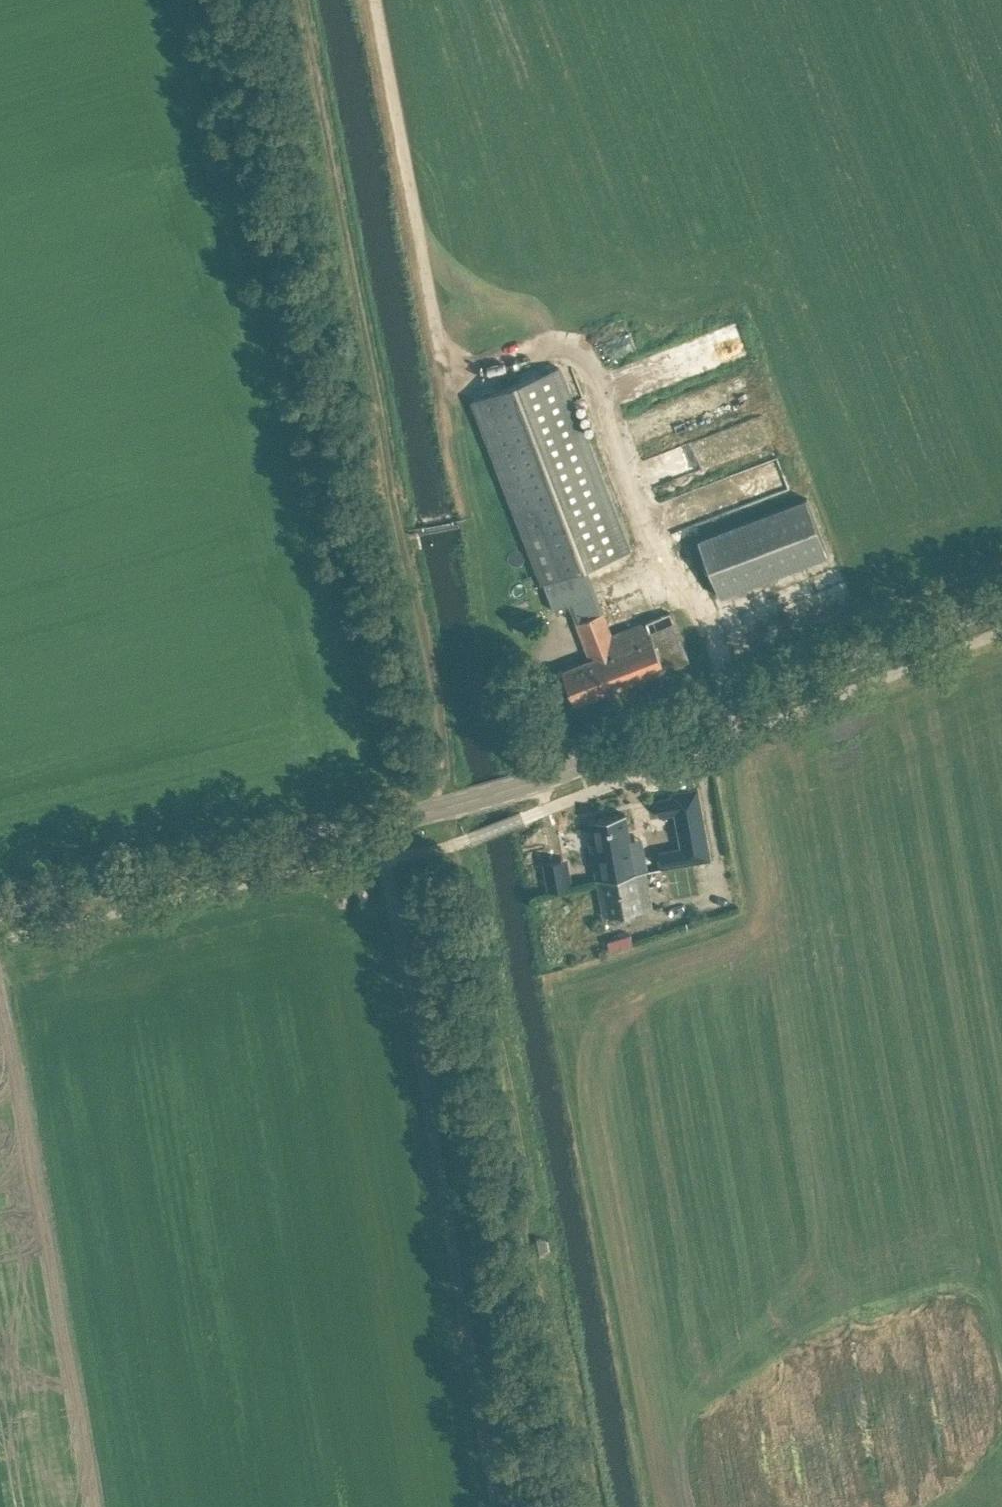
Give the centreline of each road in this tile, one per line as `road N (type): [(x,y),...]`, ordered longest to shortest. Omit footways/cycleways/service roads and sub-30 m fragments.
road 1 (track): [(444,807),(445,716),(309,0)]
road 2 (unclassified): [(495,1506),(378,822)]
road 3 (tertiary): [(378,822),(515,788),(1001,599)]
road 4 (tertiary): [(0,909),(378,822)]
road 5 (track): [(373,0),(450,376)]

